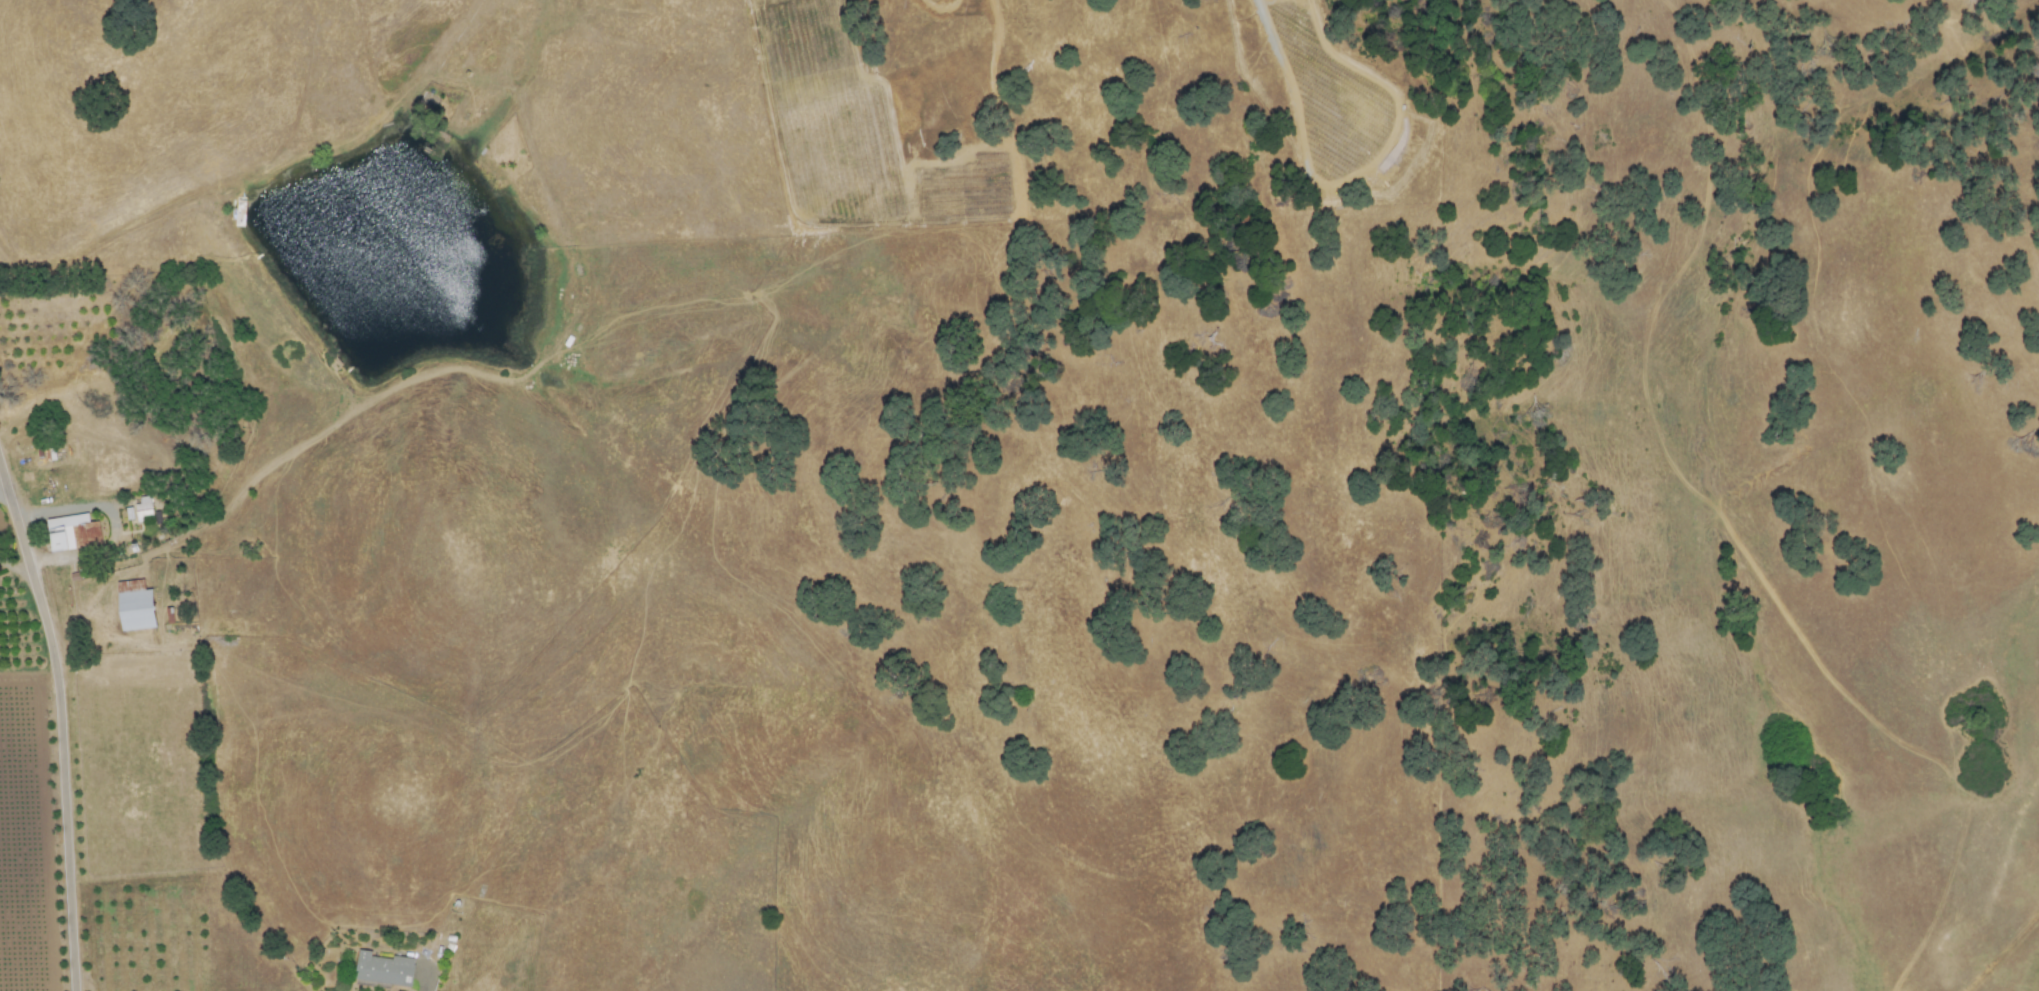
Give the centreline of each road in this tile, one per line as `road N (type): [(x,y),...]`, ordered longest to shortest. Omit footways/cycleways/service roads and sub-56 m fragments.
road 1 (residential): [(0,455),(65,738),(75,990)]

